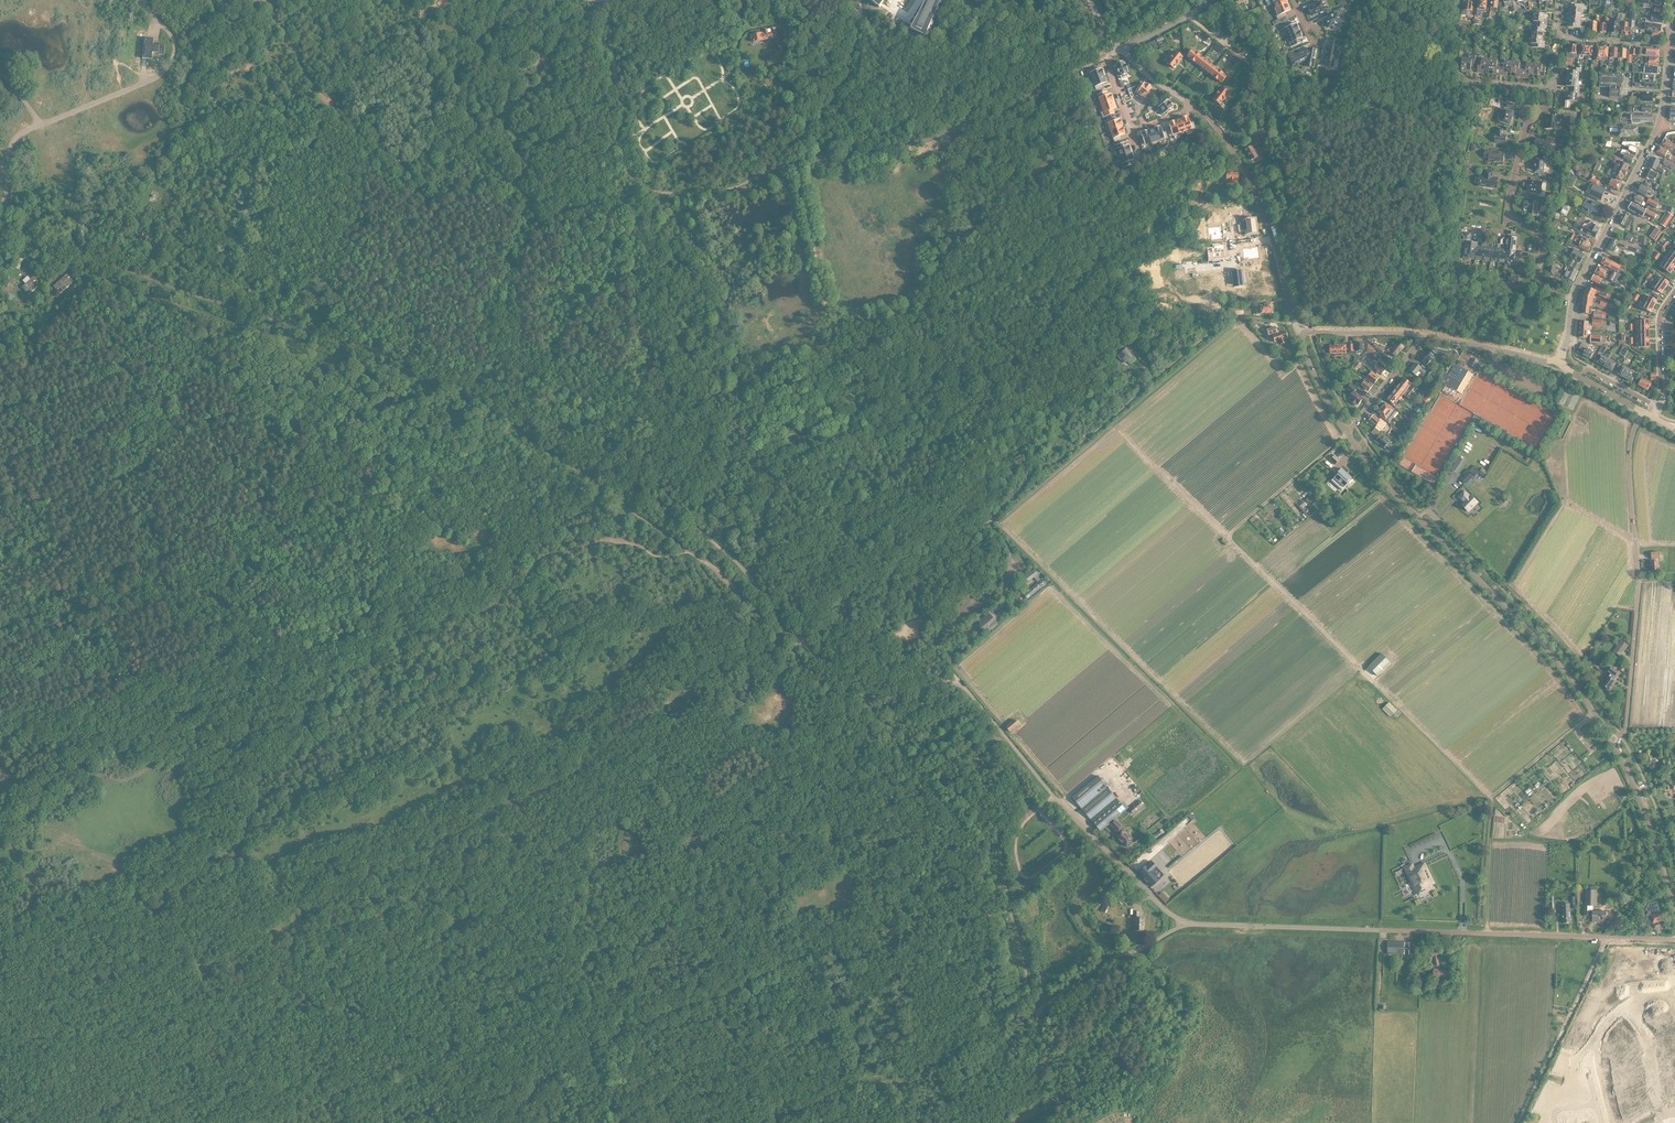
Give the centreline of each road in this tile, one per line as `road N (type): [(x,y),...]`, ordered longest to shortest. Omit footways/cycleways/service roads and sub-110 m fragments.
road 1 (unclassified): [(1607,939),(1186,923)]
road 2 (unclassified): [(1612,741),(1531,631),(1397,496),(1347,432)]
road 3 (unclassified): [(1642,412),(1631,442),(1638,579),(1627,725),(1612,741)]
road 4 (unclassified): [(1068,1122),(1035,1011),(1186,923)]
road 5 (track): [(1364,810),(1372,846),(1361,994),(1367,1082)]
road 6 (track): [(1595,713),(1491,798),(1486,934)]
road 7 (unclassified): [(1519,1122),(1607,939)]
road 8 (residential): [(1573,298),(1659,127)]
road 9 (track): [(1641,939),(1589,1067),(1597,1114)]
road 10 (unclassified): [(1186,923),(1161,907),(1055,797)]
road 11 (unclassified): [(1674,908),(1612,741)]
road 12 (residential): [(1272,241),(1250,180),(1216,127),(1191,106)]
road 13 (track): [(1621,989),(1649,1031),(1665,1122)]
road 14 (residential): [(1098,23),(1020,28),(964,0)]
road 15 (unclassified): [(1557,365),(1426,334)]
road 16 (track): [(1248,517),(1347,432)]
road 17 (unclassified): [(1426,334),(1314,330),(1300,340)]
road 18 (residential): [(1426,334),(1347,432)]
road 19 (residential): [(1573,298),(1542,286),(1539,237),(1508,208)]

